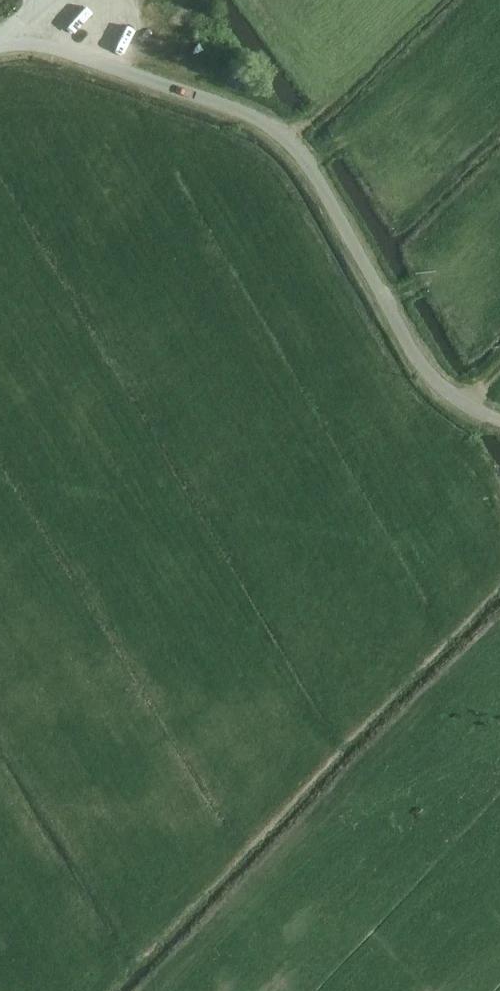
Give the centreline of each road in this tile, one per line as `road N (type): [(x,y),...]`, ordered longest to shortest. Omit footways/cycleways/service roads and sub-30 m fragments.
road 1 (unclassified): [(0,48),(39,48),(250,114),(292,145),(414,355),(453,398),(499,422)]

